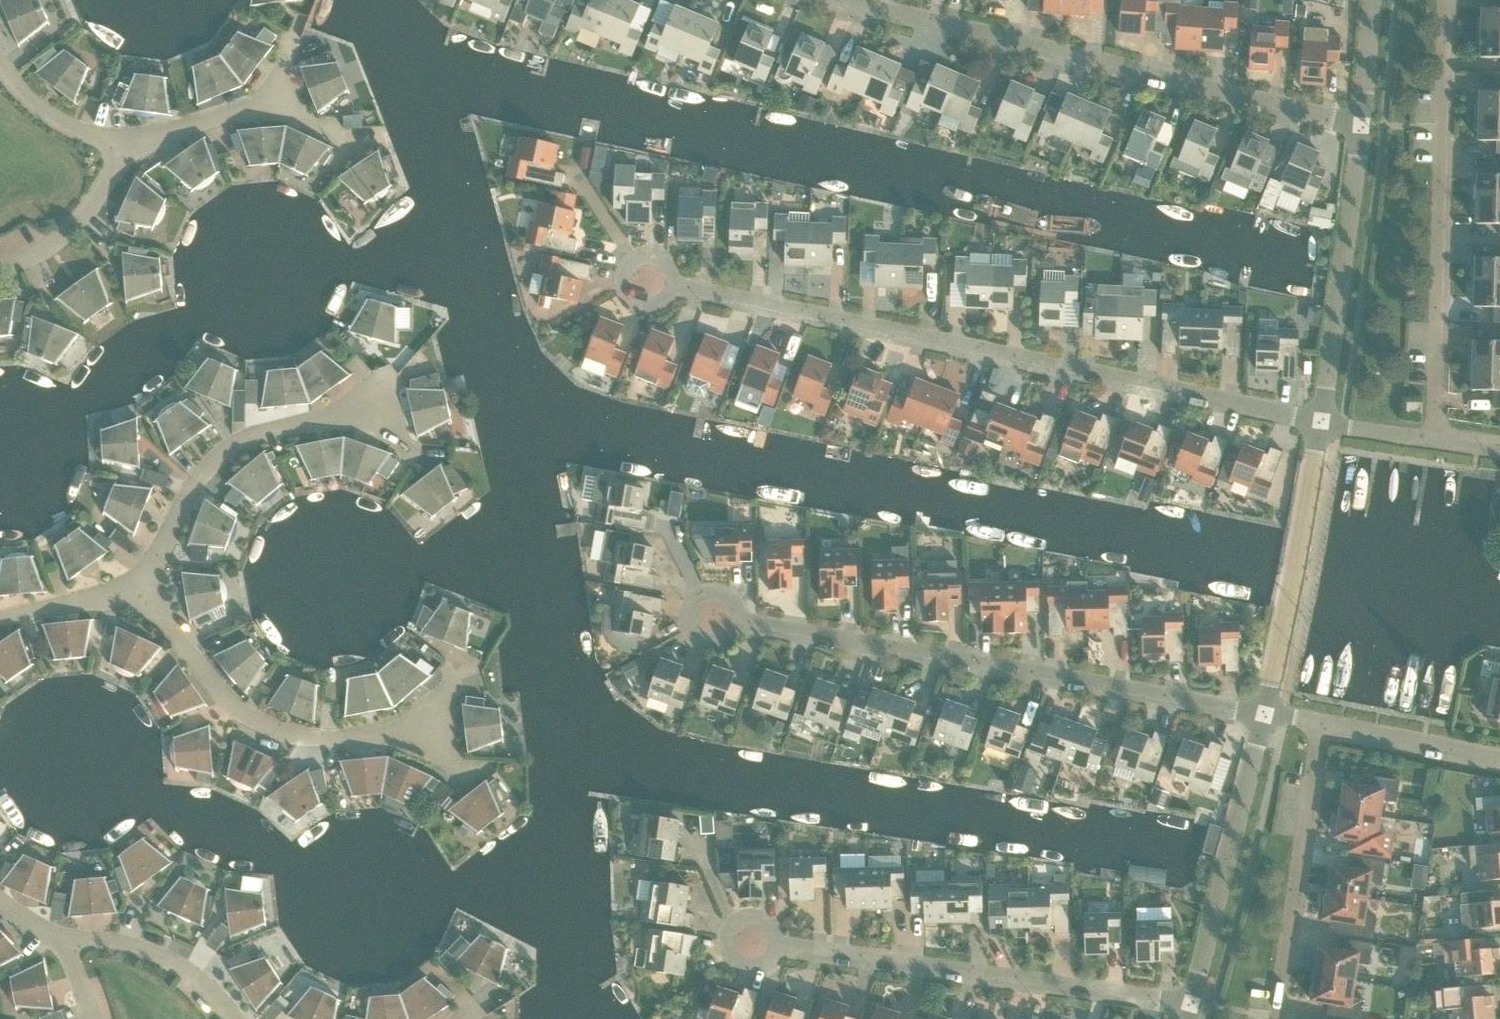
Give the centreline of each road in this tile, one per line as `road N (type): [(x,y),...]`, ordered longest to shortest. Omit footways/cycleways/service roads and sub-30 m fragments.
road 1 (residential): [(1320,420),(674,283)]
road 2 (residential): [(1265,711),(739,617)]
road 3 (residential): [(1361,121),(853,0)]
road 4 (residential): [(1436,439),(1448,0)]
road 5 (residential): [(1193,999),(779,941)]
road 6 (residential): [(432,730),(309,736),(274,727),(240,710),(137,595)]
road 7 (residential): [(137,595),(186,498),(234,445),(376,409)]
road 8 (unclassified): [(1320,420),(1361,121)]
road 9 (unclassified): [(1193,999),(1265,711)]
road 10 (residential): [(1277,1018),(1322,725)]
road 11 (unclassified): [(1265,711),(1320,420)]
road 12 (residential): [(239,1018),(164,956),(93,938),(68,944)]
road 13 (residential): [(0,270),(63,236),(105,184),(123,146)]
road 14 (residential): [(1499,757),(1322,725)]
road 15 (residential): [(0,55),(32,100),(123,146)]
road 16 (residential): [(123,146),(273,101)]
road 17 (residential): [(137,595),(0,620)]
road 18 (unclassified): [(1361,121),(1371,0)]

